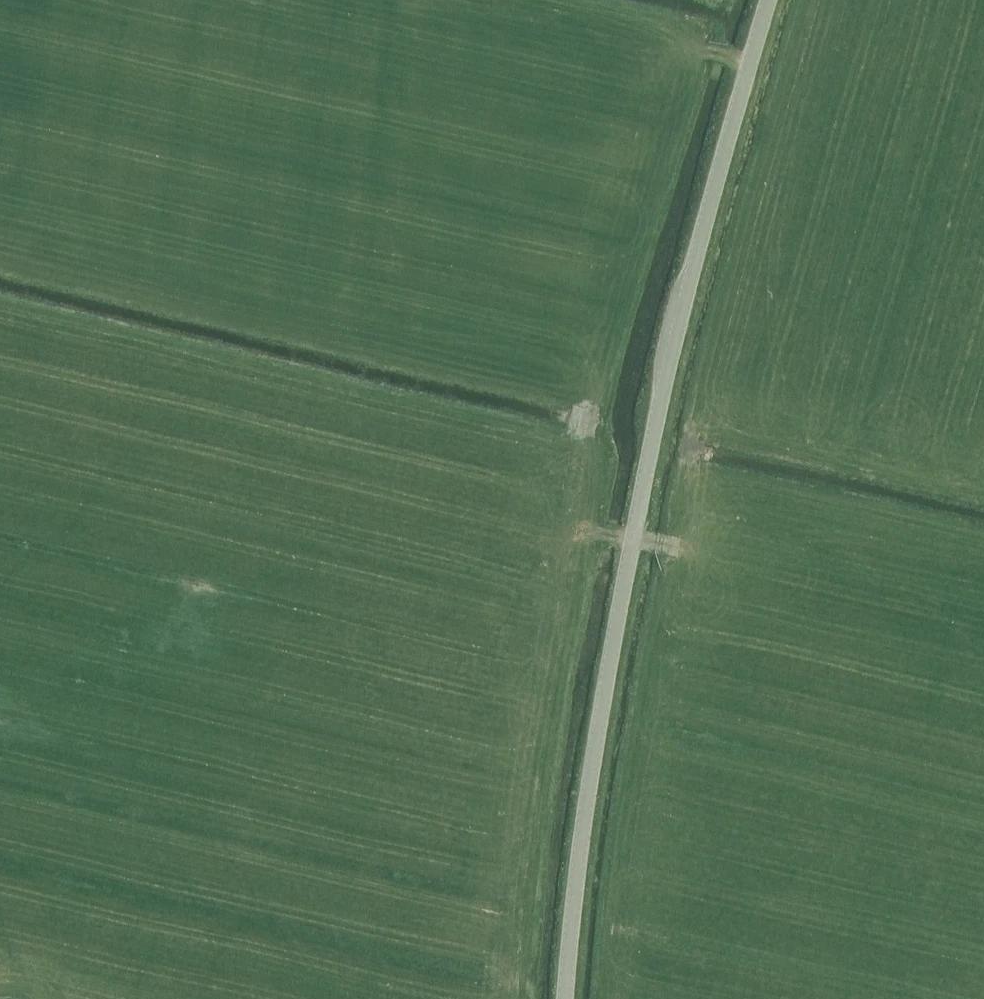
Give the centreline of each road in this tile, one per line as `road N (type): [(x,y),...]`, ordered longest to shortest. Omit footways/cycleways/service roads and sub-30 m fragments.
road 1 (unclassified): [(565,998),(598,733),(643,487),(769,0)]

